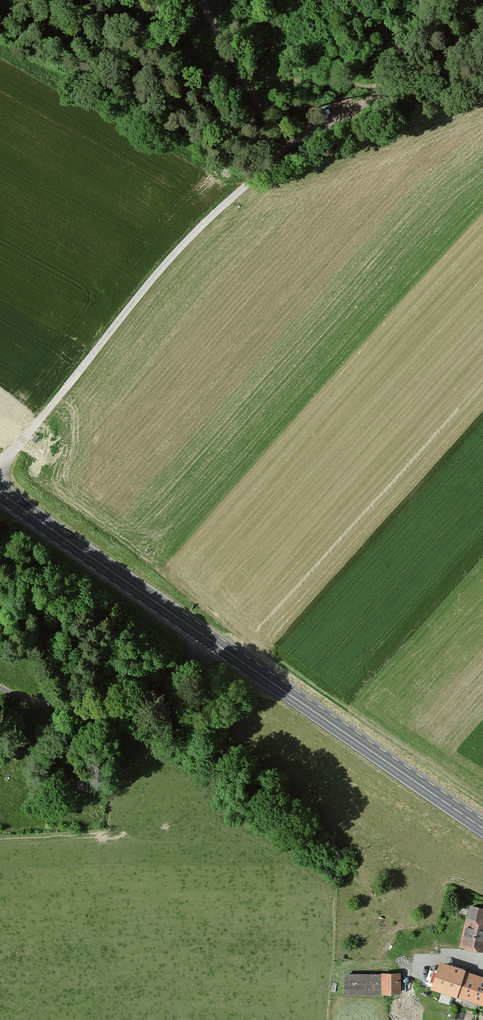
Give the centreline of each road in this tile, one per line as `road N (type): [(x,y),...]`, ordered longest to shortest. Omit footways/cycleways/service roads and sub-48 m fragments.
road 1 (secondary): [(0,490),(482,828)]
road 2 (track): [(0,468),(169,260),(281,142)]
road 3 (track): [(276,134),(205,0)]

